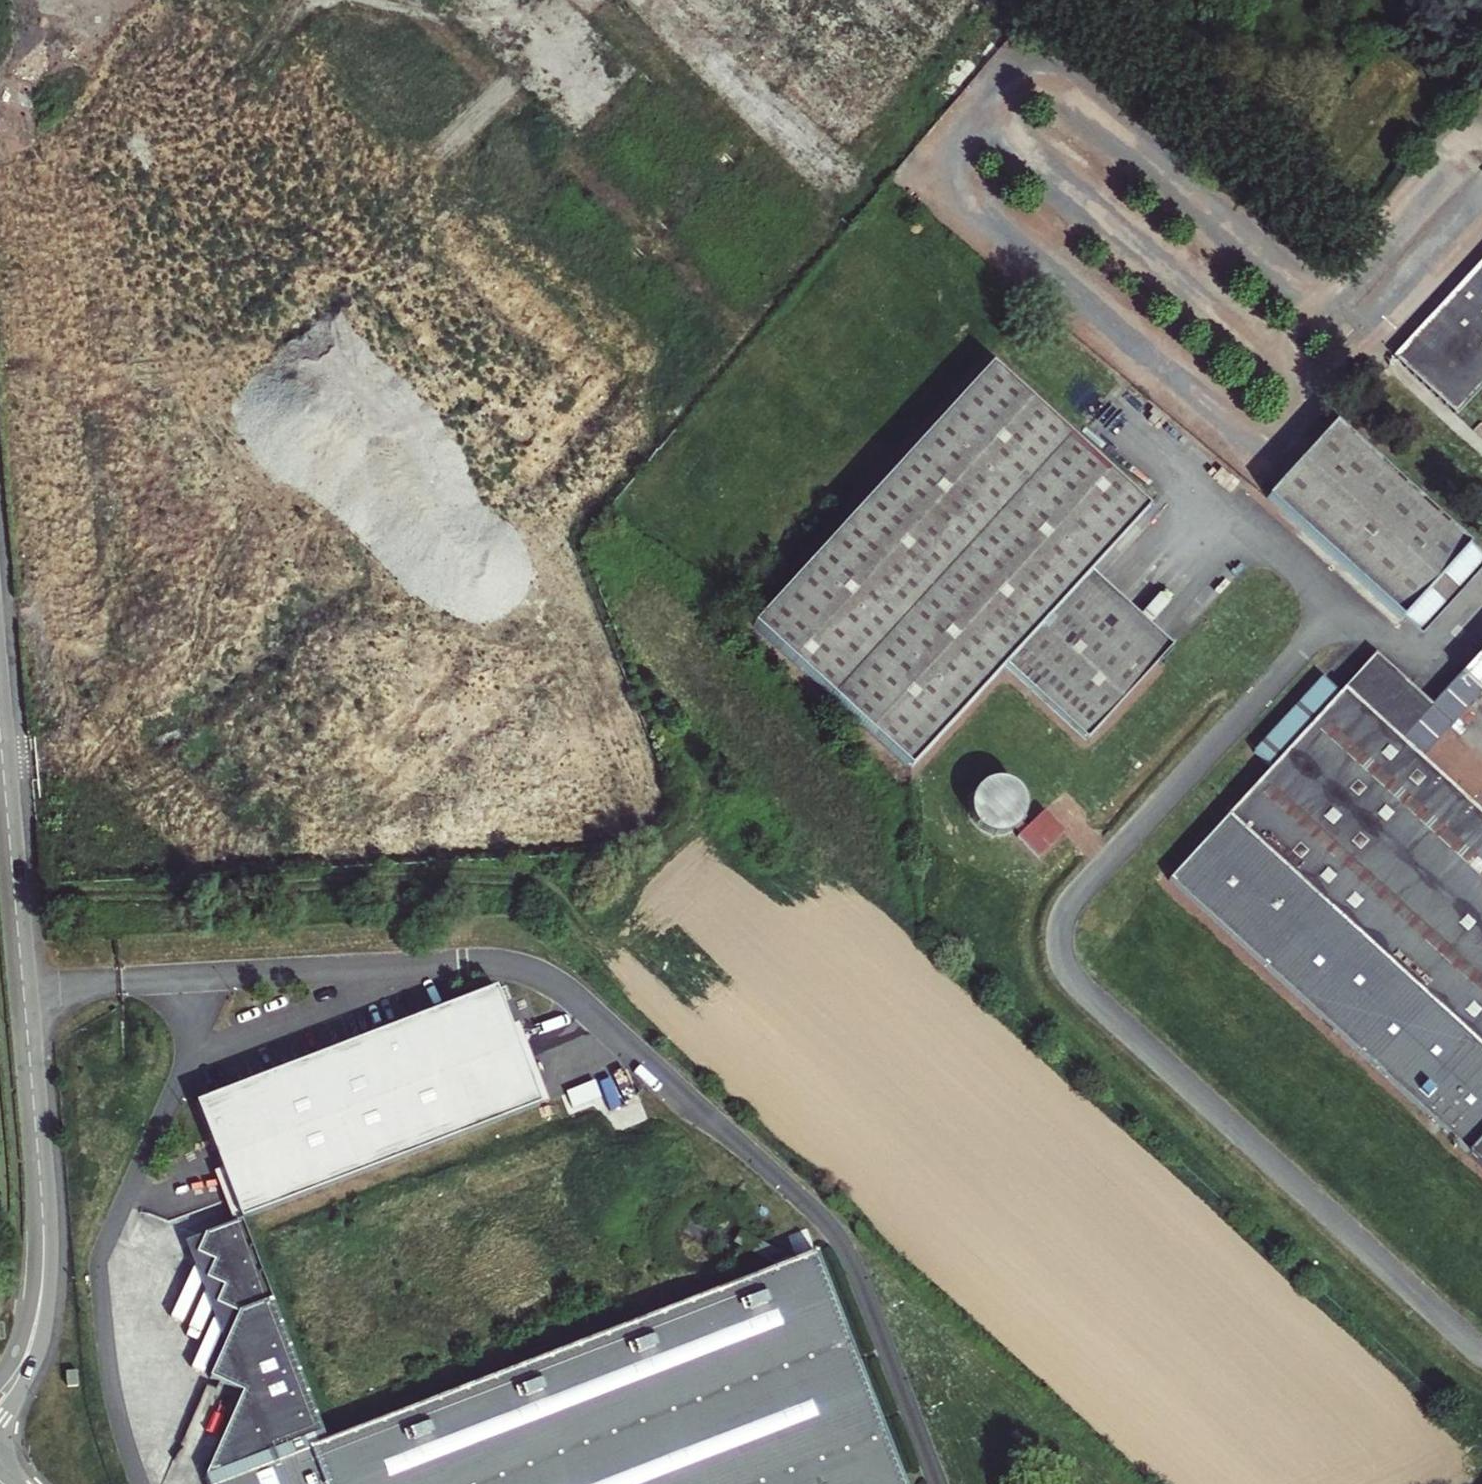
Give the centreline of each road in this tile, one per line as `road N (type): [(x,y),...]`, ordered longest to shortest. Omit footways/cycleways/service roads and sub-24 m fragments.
road 1 (tertiary): [(0,744),(45,1234),(32,1338),(0,1397)]

